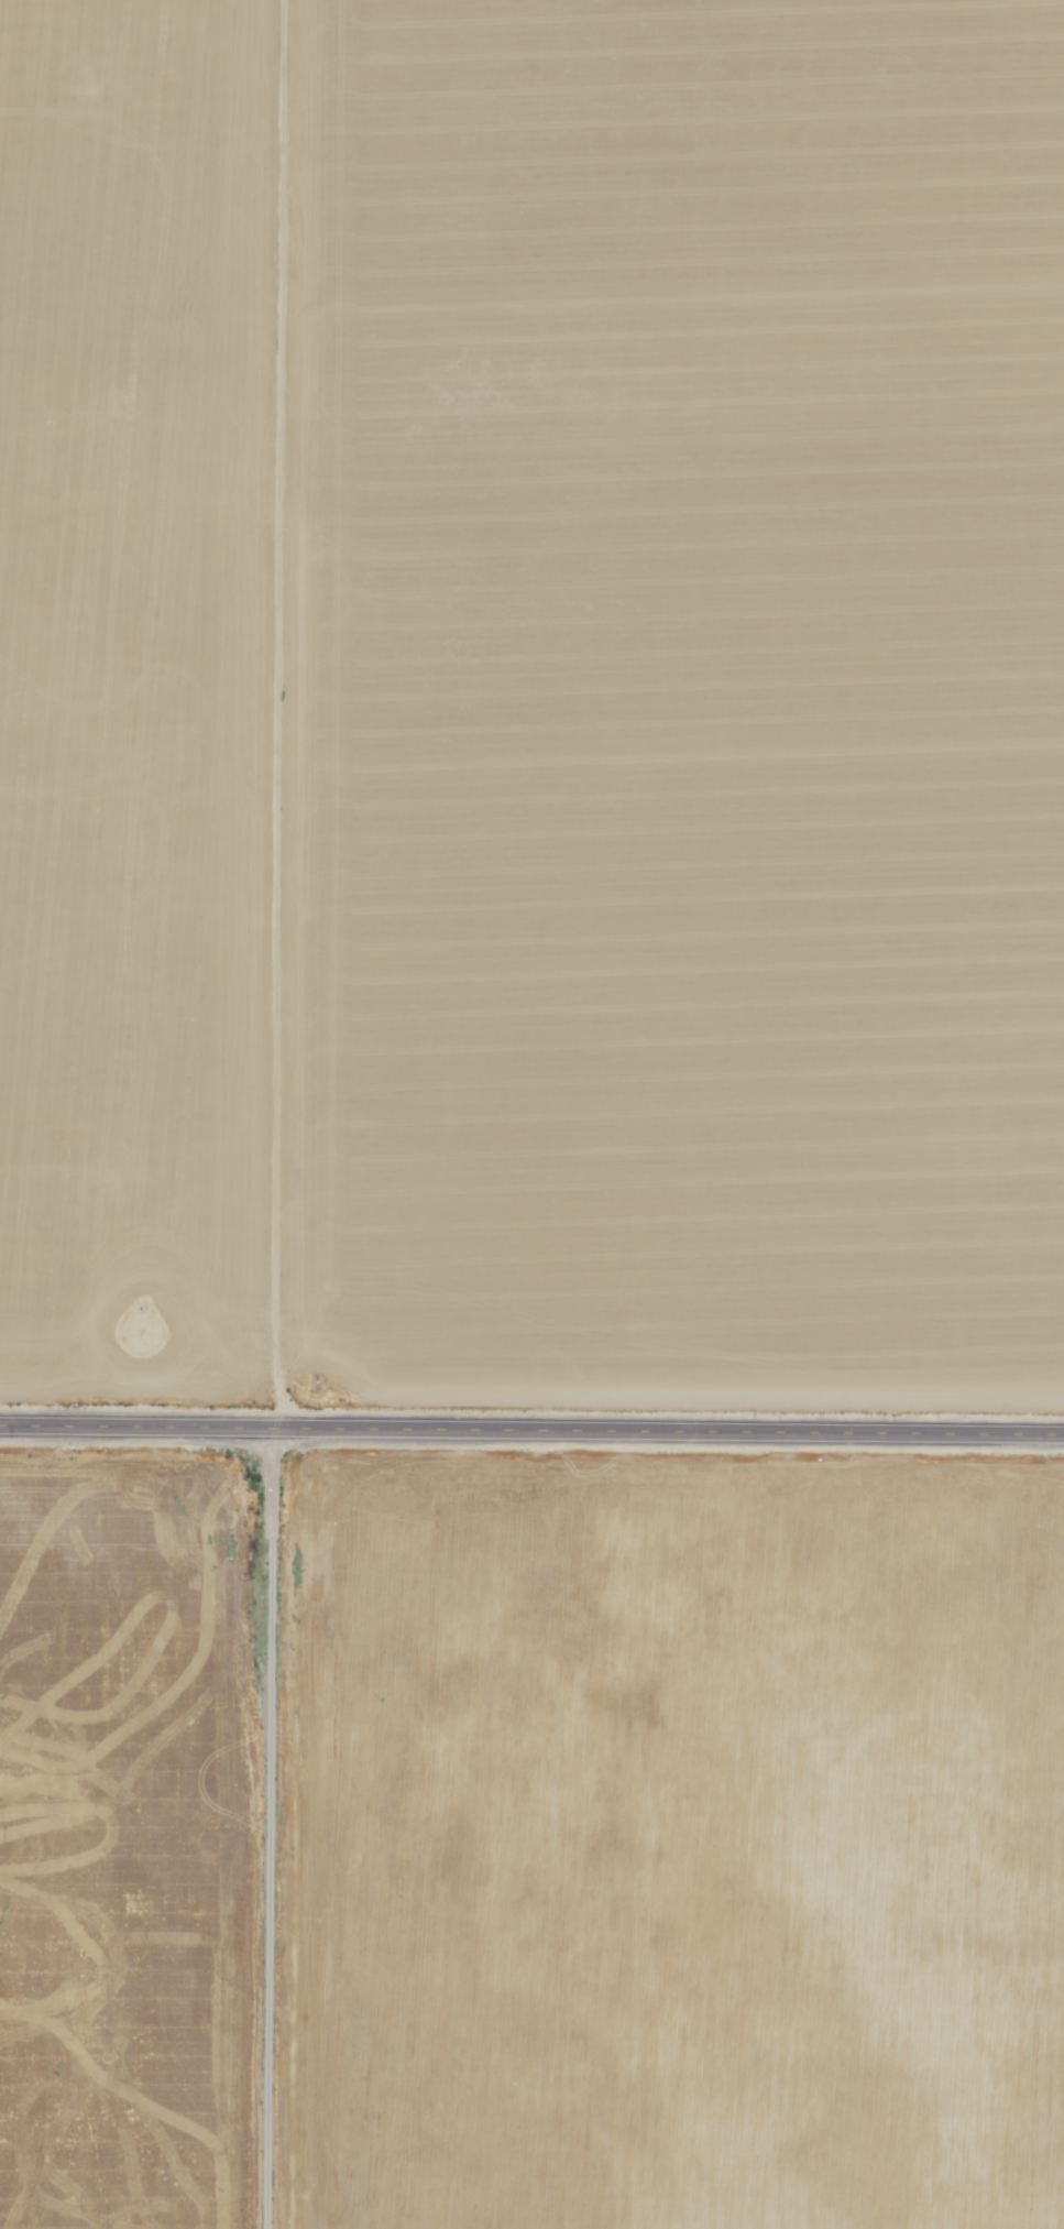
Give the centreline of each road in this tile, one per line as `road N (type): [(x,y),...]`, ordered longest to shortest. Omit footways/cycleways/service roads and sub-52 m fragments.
road 1 (residential): [(261,1432),(317,0)]
road 2 (secondary): [(1063,1433),(0,1430)]
road 3 (residential): [(259,2228),(261,1432)]

